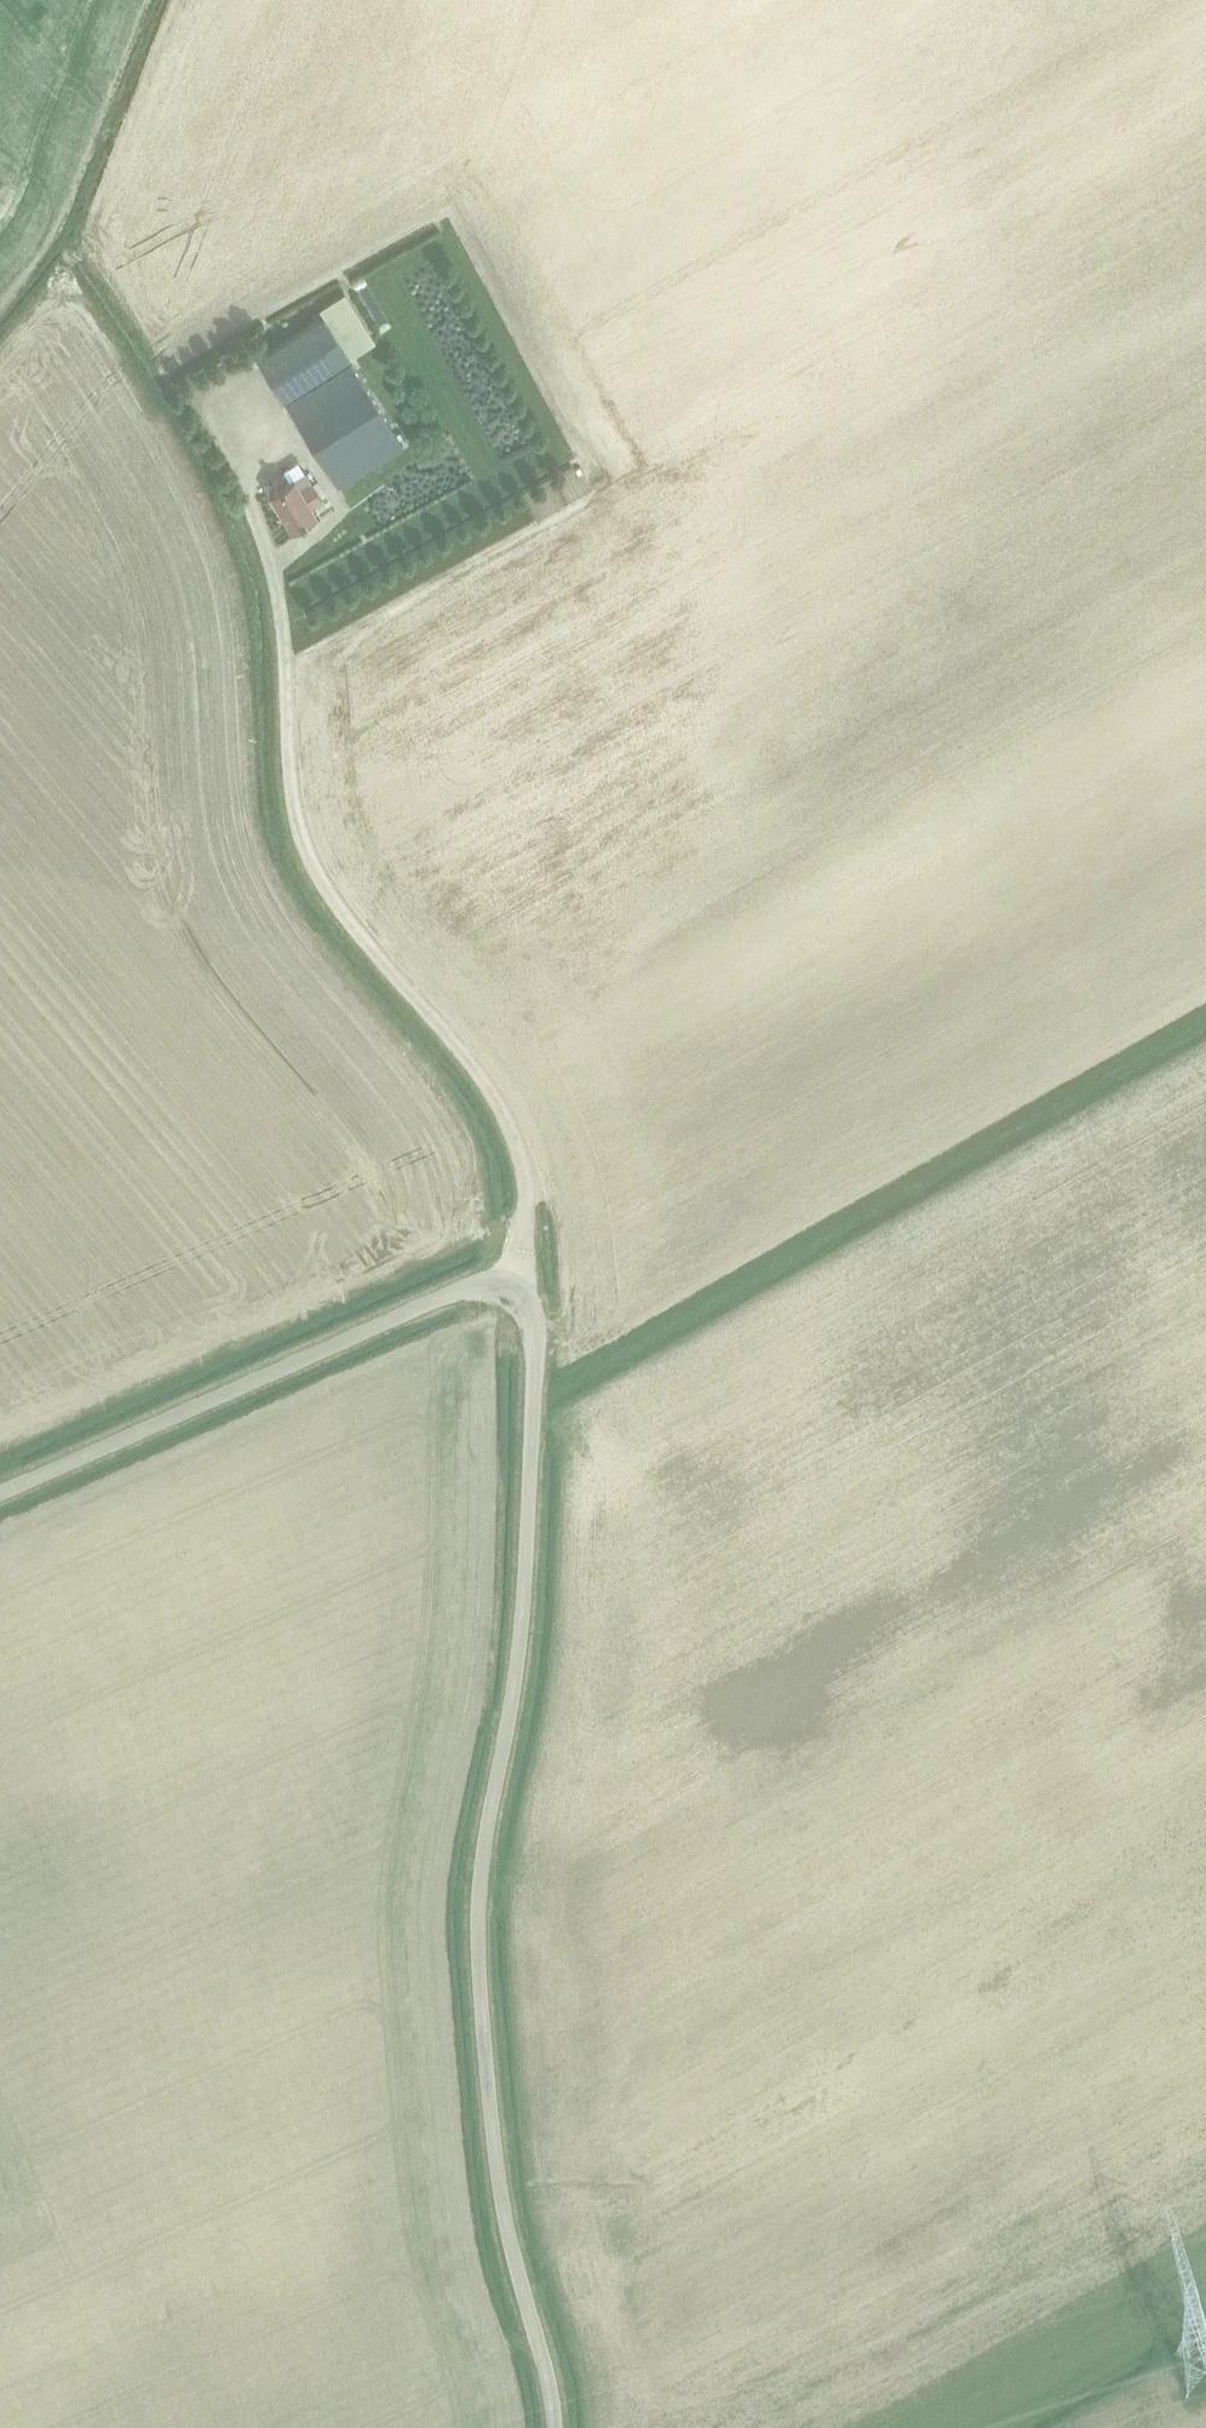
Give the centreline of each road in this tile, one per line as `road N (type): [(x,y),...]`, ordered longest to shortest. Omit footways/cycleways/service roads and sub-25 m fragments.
road 1 (unclassified): [(0,1494),(463,1289),(503,1283),(530,1302),(522,1642),(478,1930),(505,2217),(555,2427)]

